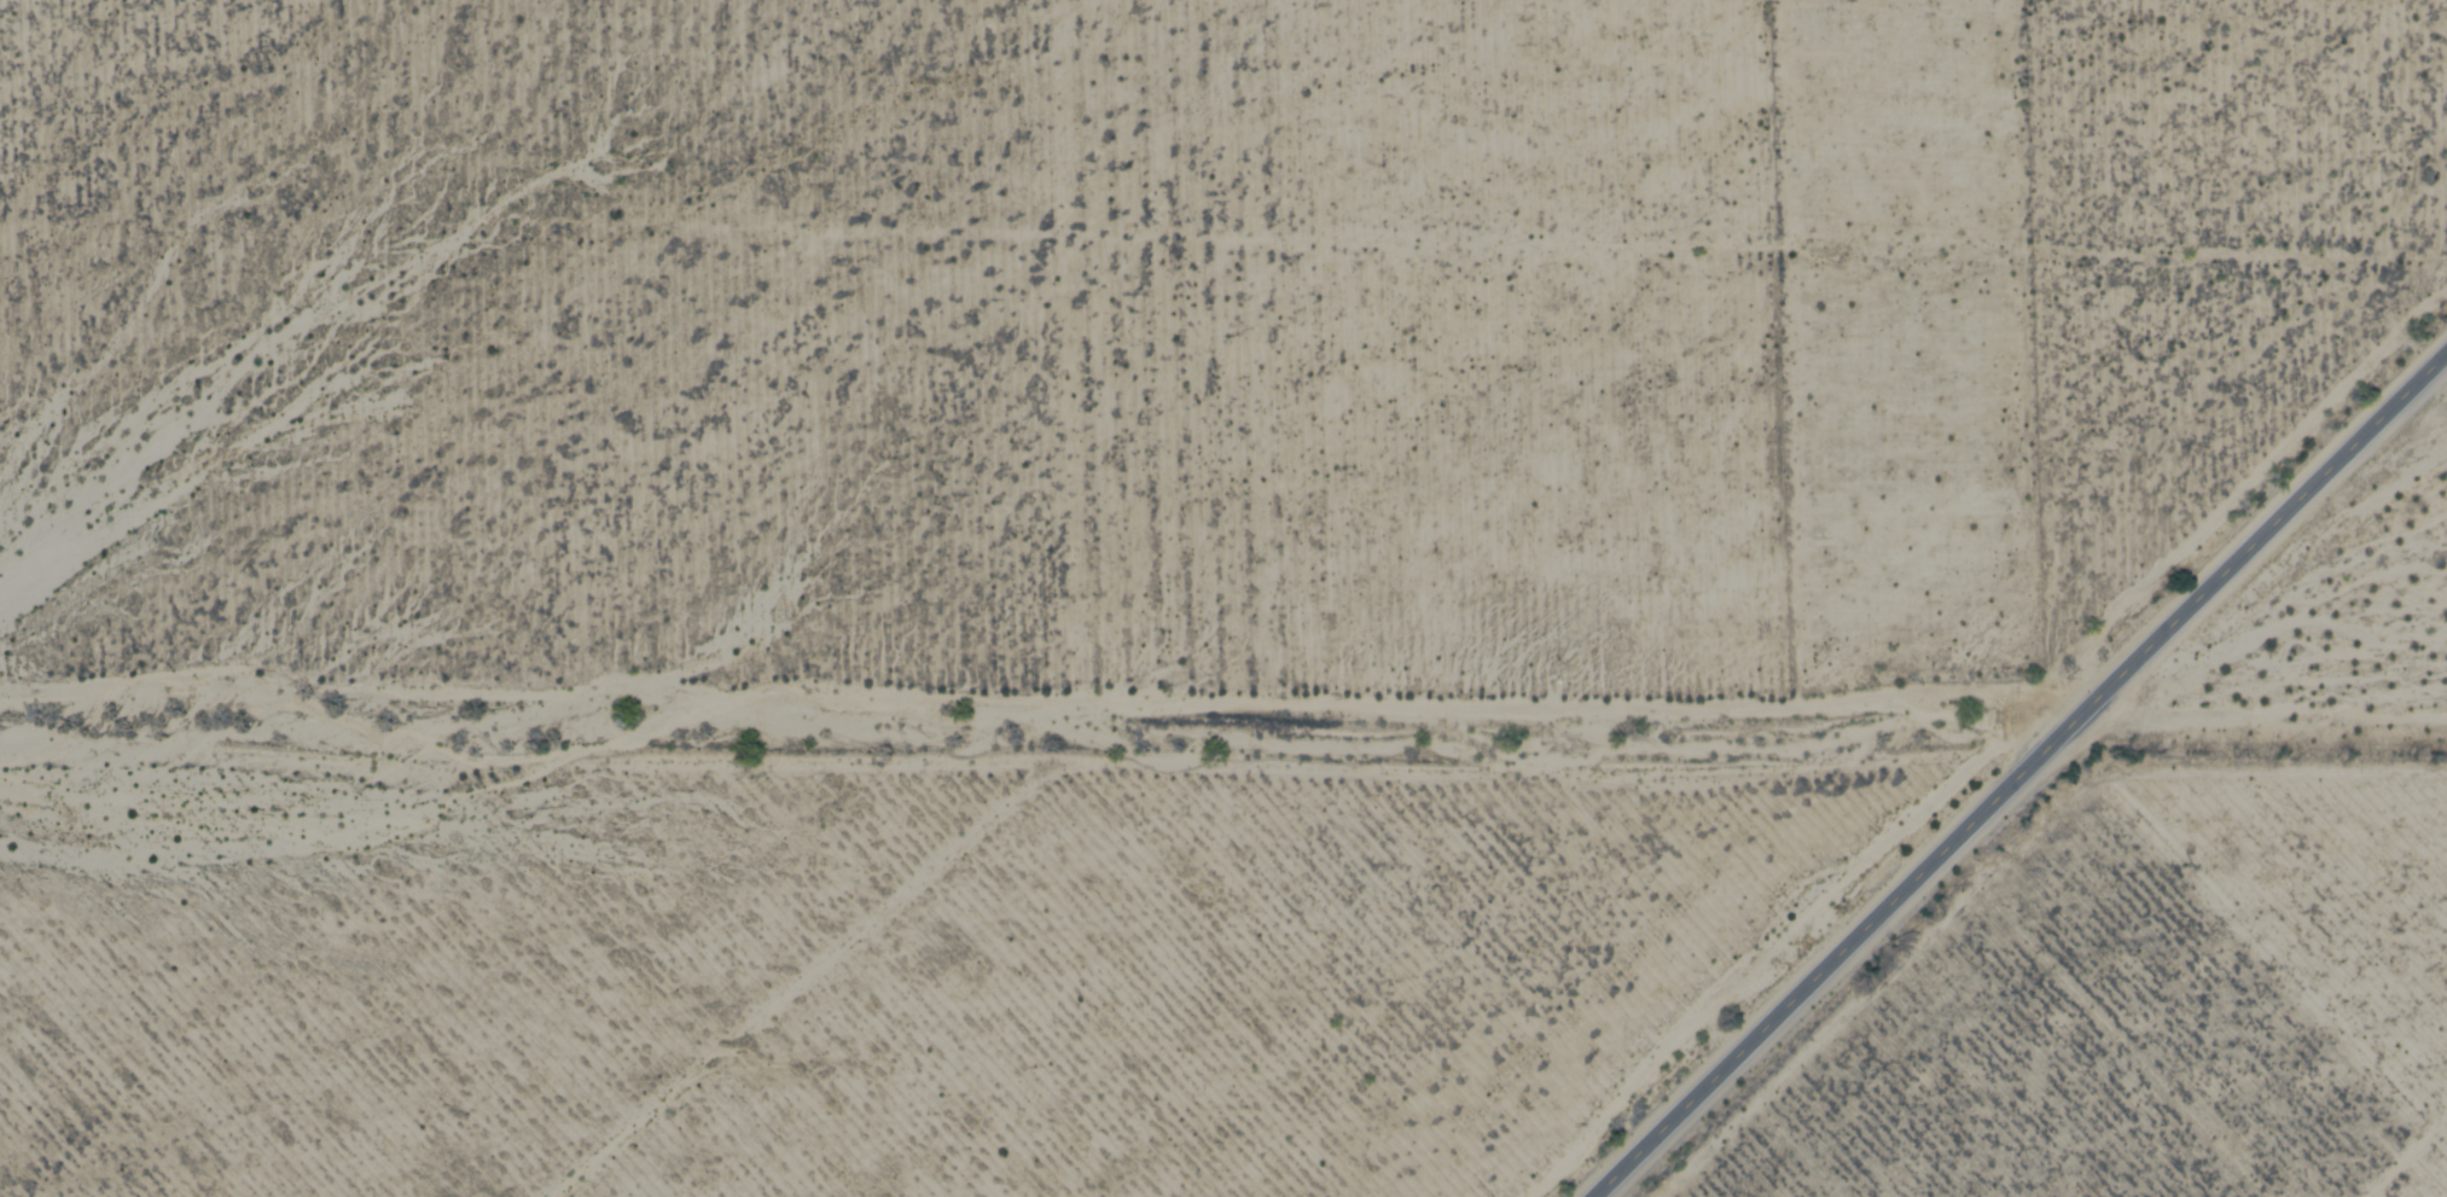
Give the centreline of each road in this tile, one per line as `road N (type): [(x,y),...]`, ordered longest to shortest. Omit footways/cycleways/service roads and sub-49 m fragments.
road 1 (primary): [(1589,1196),(2446,351)]

